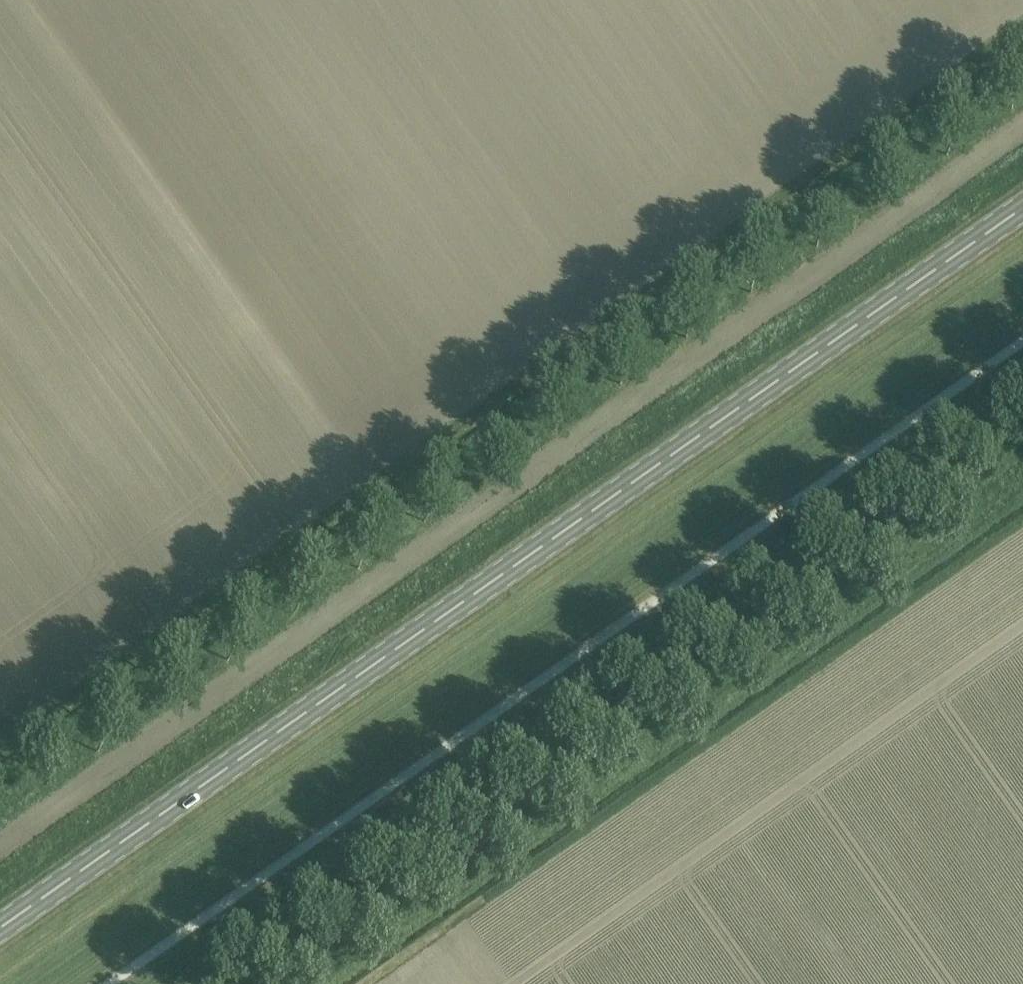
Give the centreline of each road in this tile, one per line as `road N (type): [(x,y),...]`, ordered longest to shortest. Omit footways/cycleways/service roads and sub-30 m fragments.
road 1 (secondary): [(0,929),(1022,210)]

